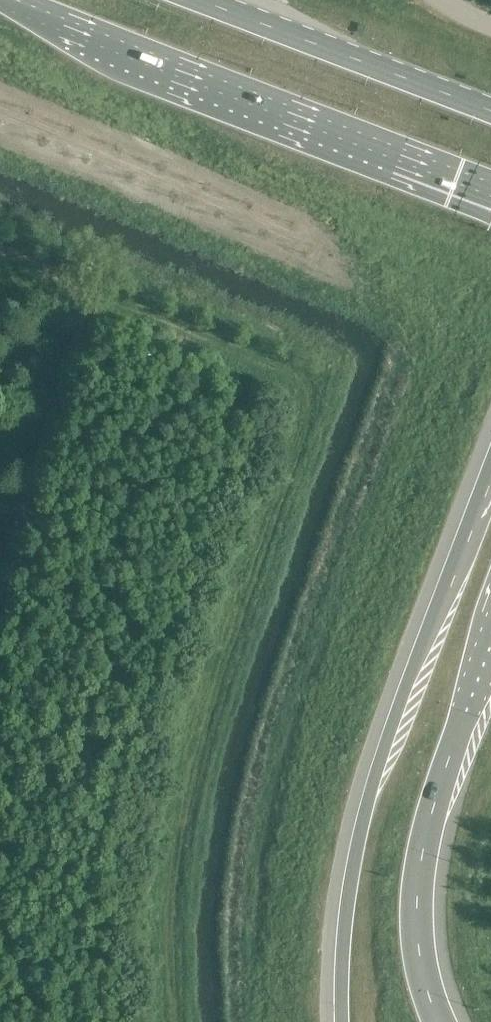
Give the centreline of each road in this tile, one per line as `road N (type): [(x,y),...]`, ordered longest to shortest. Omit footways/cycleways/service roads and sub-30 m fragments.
road 1 (motorway): [(490,479),(411,673),(359,833),(342,1021)]
road 2 (trunk): [(16,0),(490,183)]
road 3 (motorway): [(438,1021),(415,939),(420,869),(438,790),(490,644)]
road 4 (trunk): [(490,112),(199,0)]

